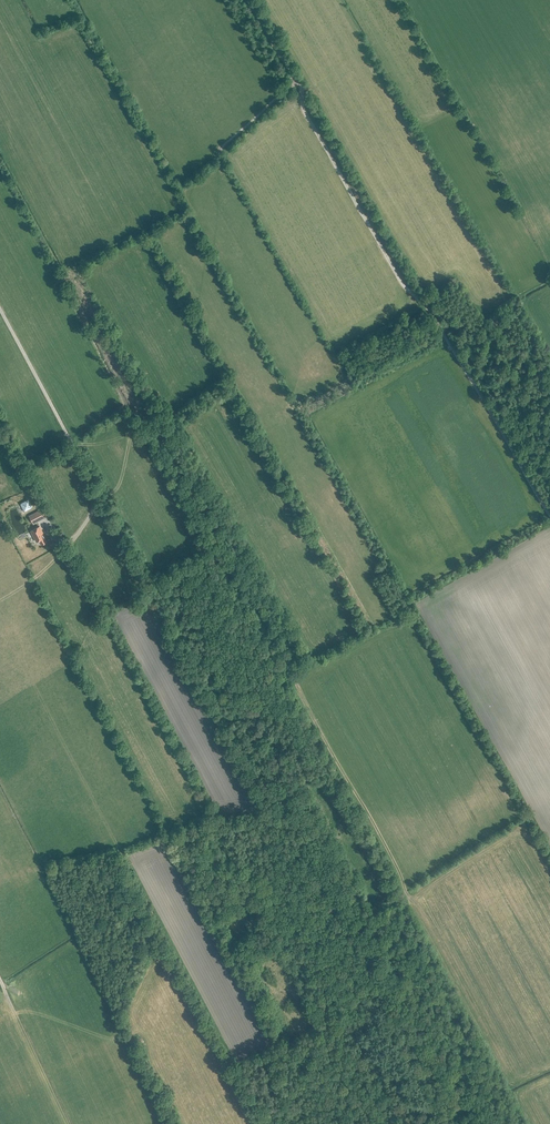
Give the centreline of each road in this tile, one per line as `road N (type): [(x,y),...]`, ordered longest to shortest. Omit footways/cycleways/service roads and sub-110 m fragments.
road 1 (track): [(297,81),(303,108),(402,282),(427,306),(549,515)]
road 2 (track): [(70,1123),(0,975)]

